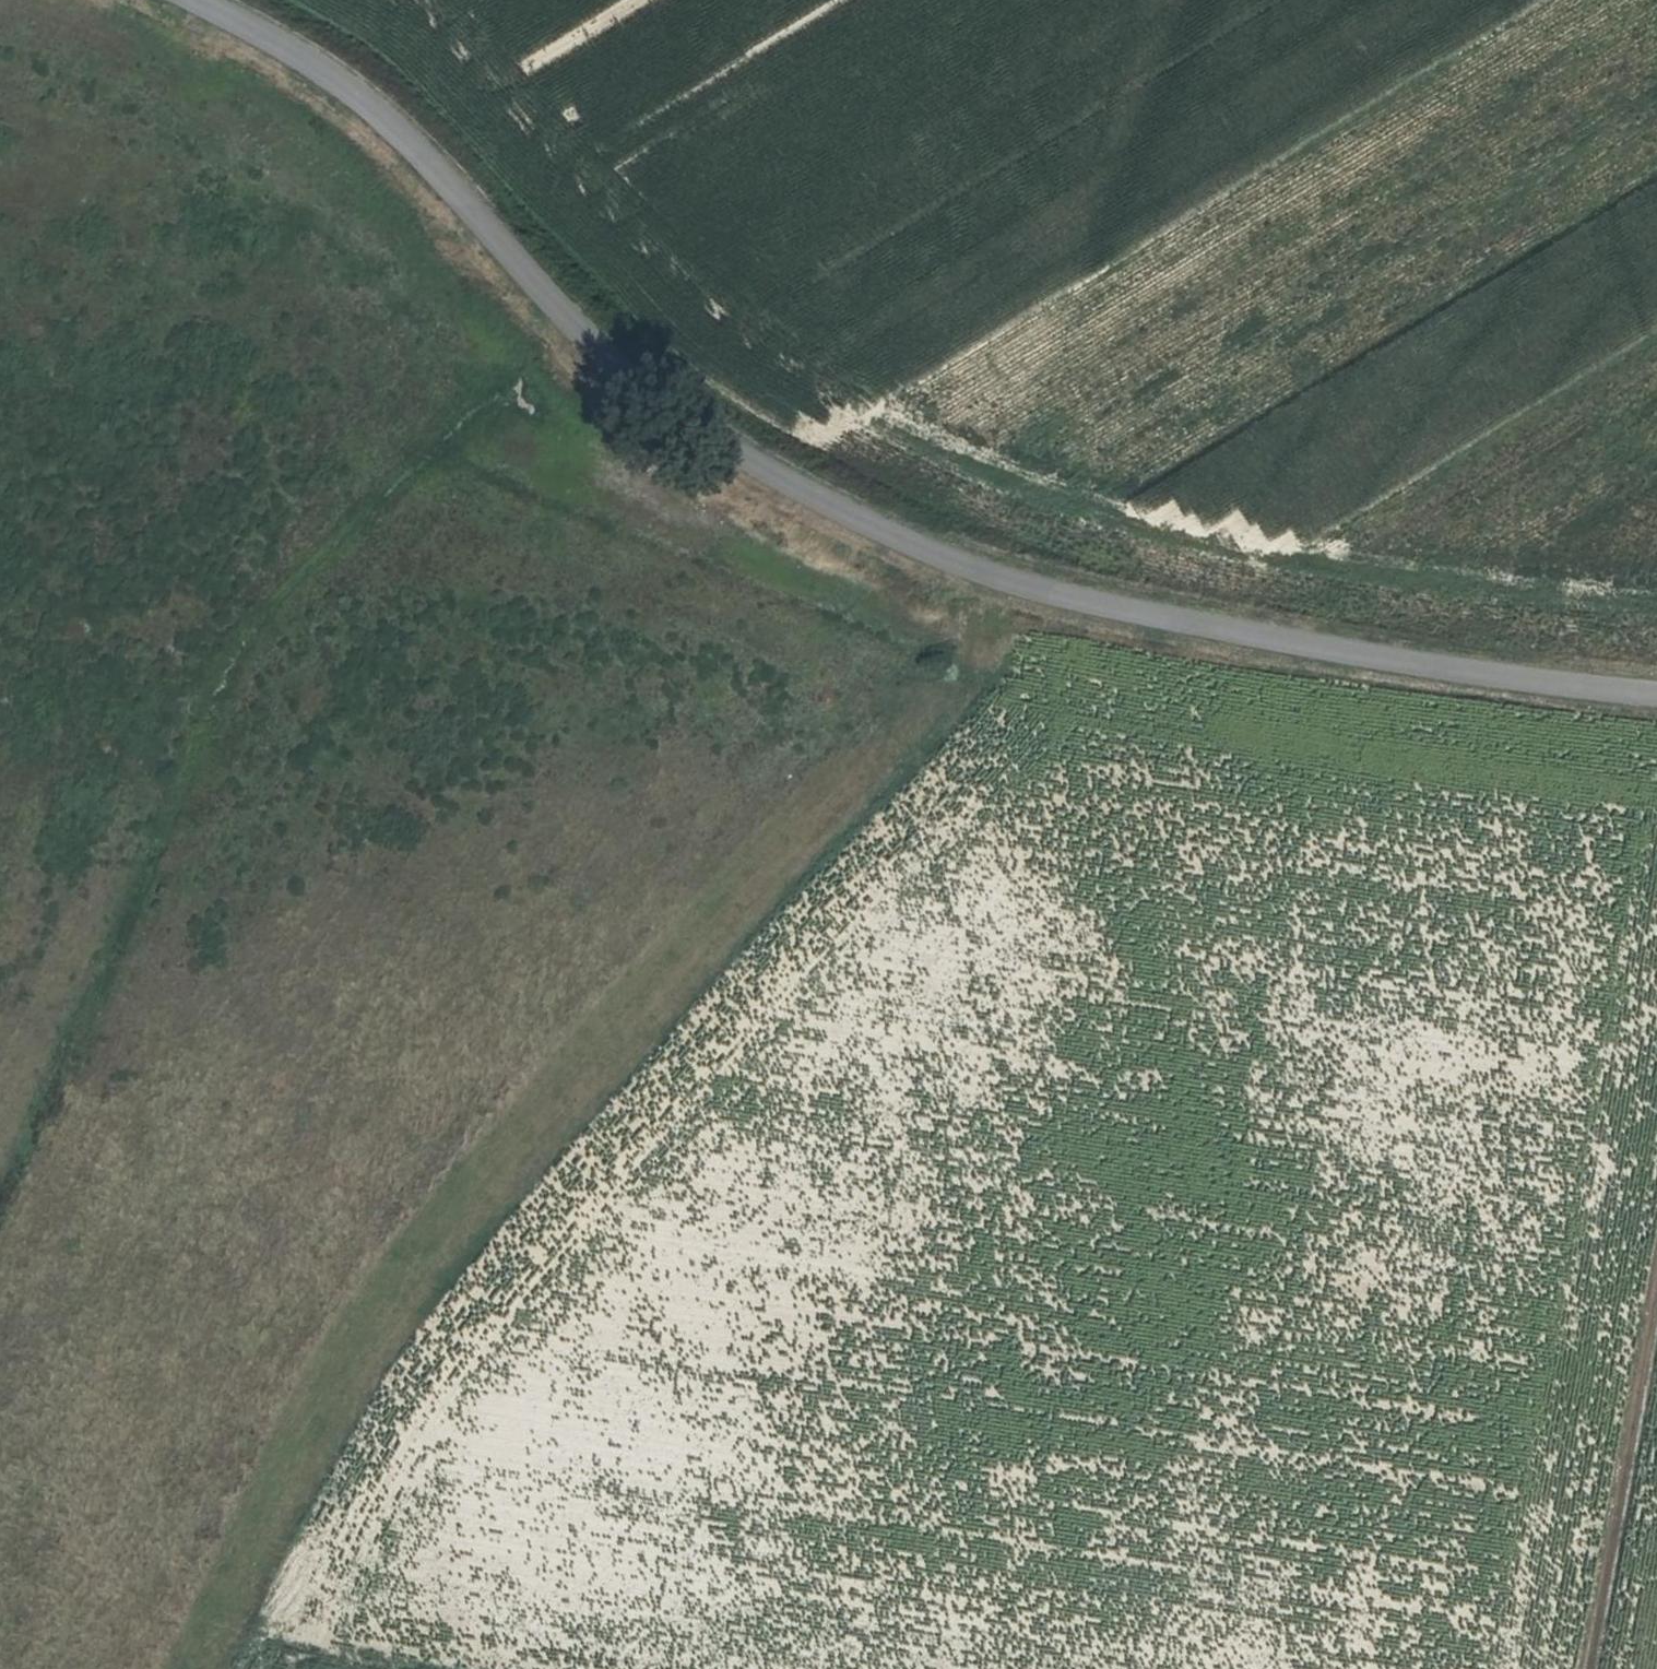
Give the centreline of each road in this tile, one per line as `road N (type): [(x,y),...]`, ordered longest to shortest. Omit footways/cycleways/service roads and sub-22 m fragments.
road 1 (unclassified): [(193,0),(388,118),(603,349),(718,444),(820,500),(1007,583),(1428,666),(1656,693)]
road 2 (track): [(1577,1668),(1656,1247)]

